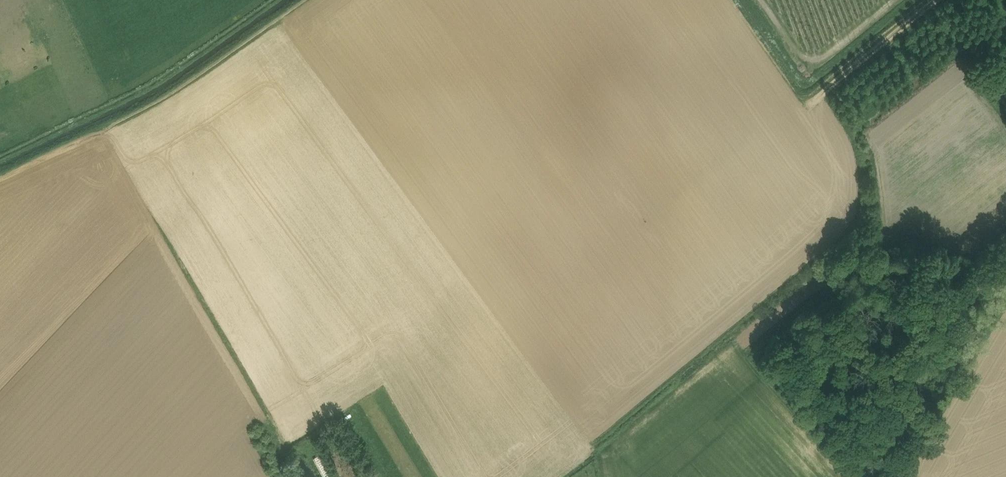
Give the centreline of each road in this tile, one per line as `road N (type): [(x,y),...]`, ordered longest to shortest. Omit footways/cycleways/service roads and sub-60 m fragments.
road 1 (track): [(933,0),(812,98)]

